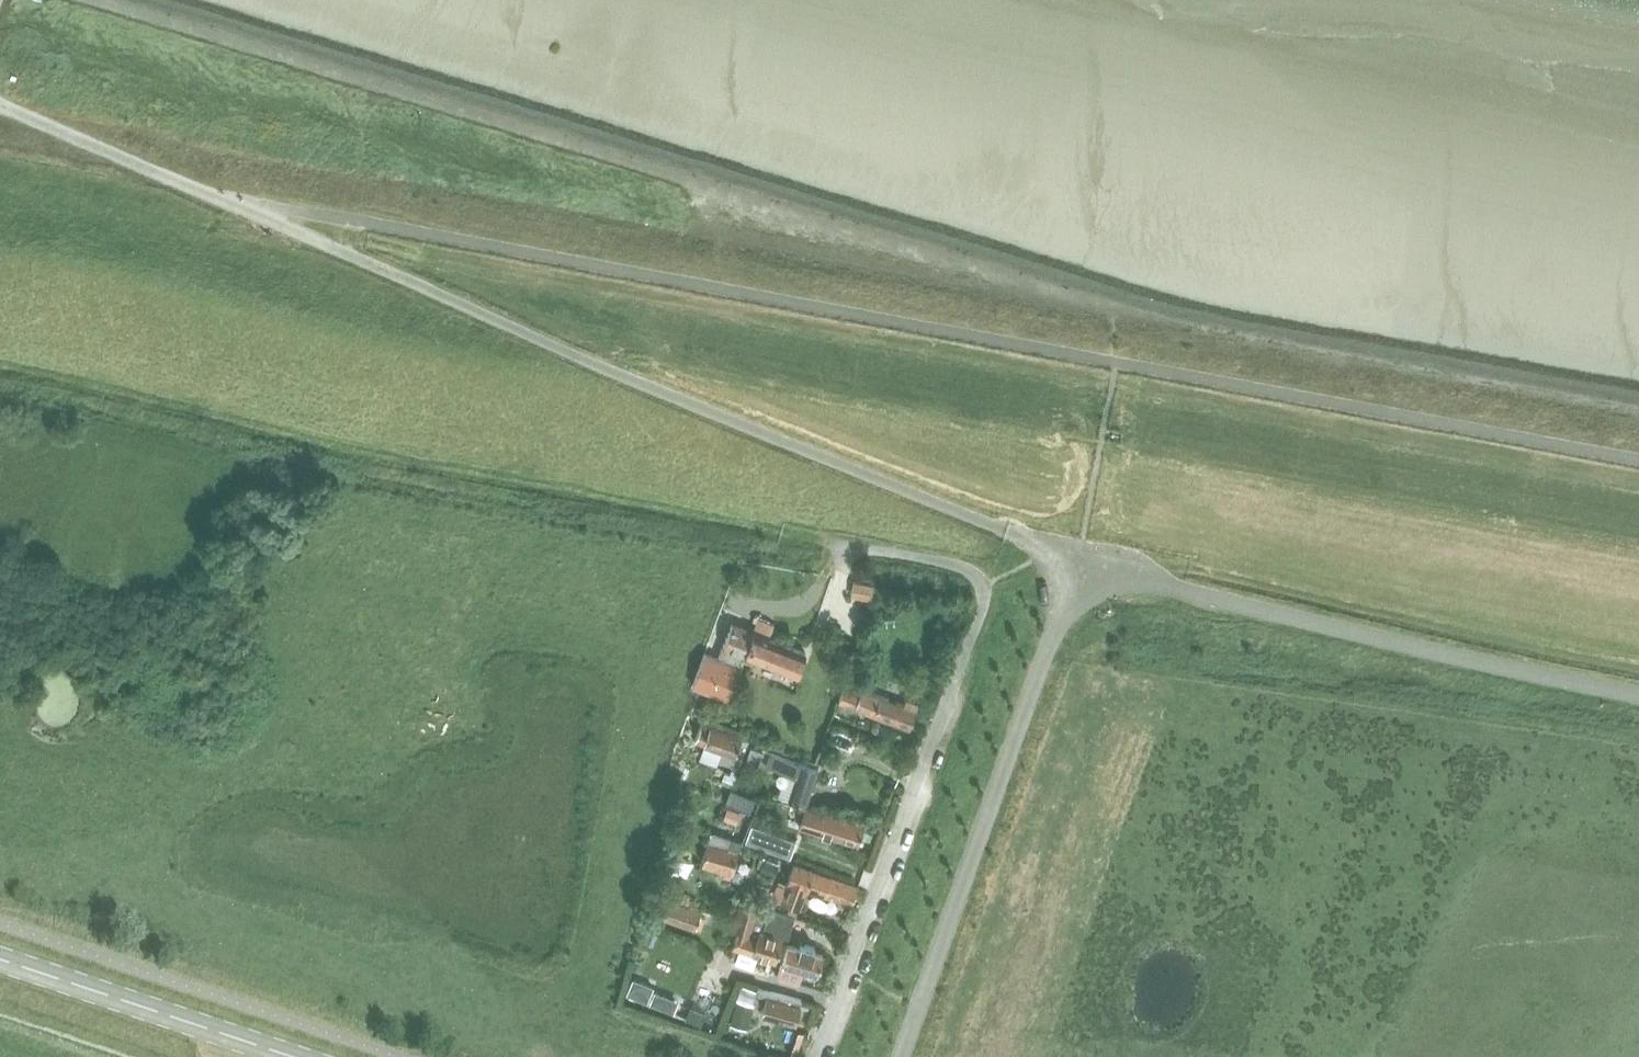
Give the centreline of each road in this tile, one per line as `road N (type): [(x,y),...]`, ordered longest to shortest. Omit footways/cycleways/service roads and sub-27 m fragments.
road 1 (residential): [(818,1056),(988,608),(986,584),(962,564),(840,555)]
road 2 (unclassified): [(1638,694),(1079,562)]
road 3 (unclassified): [(901,1056),(1079,562)]
road 4 (secondary): [(282,1056),(0,962)]

